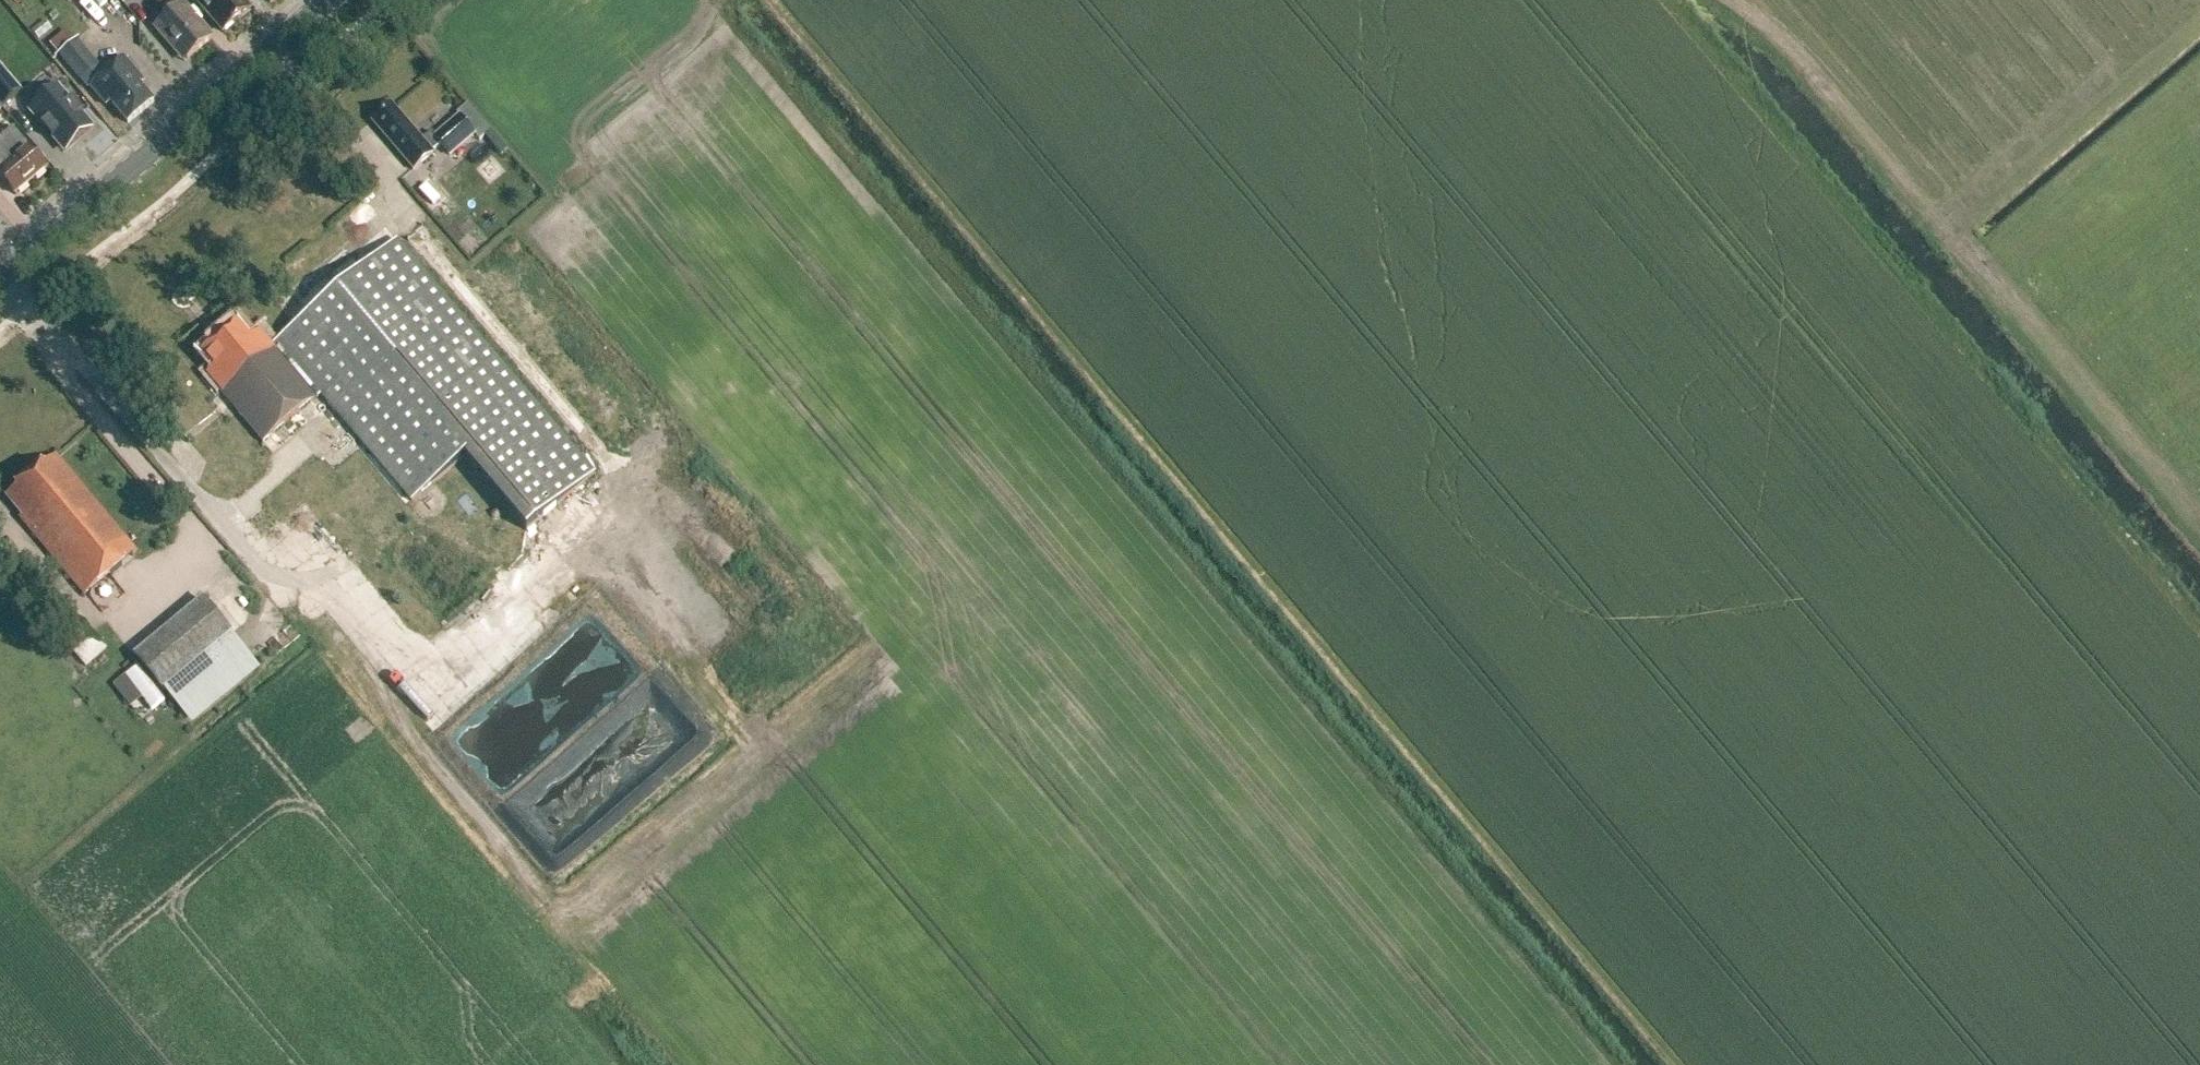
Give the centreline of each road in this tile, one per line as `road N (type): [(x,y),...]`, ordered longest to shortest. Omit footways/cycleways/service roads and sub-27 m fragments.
road 1 (tertiary): [(0,279),(328,0)]

